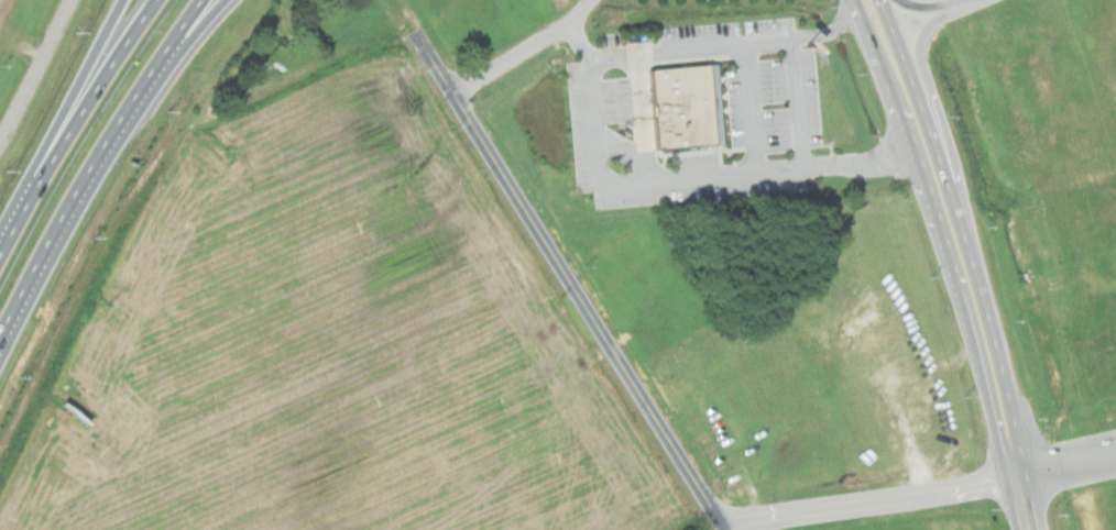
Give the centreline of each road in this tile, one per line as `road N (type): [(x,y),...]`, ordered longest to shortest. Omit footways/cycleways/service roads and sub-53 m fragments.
road 1 (residential): [(729,529),(417,34)]
road 2 (residential): [(932,165),(860,162),(603,181),(591,58),(566,23)]
road 3 (primary): [(1017,481),(932,165)]
road 4 (residential): [(724,522),(1017,481)]
road 5 (motorway): [(0,338),(123,121)]
road 6 (motorway): [(155,0),(23,201)]
road 7 (motorway): [(122,0),(23,201)]
road 8 (primary): [(851,0),(932,165)]
road 9 (primary): [(932,165),(928,128),(880,0)]
road 10 (tertiary): [(0,146),(71,0)]
road 11 (motorway): [(123,121),(221,0)]
road 12 (motorway): [(123,121),(201,0)]
road 13 (primary): [(928,128),(921,41),(945,8)]

